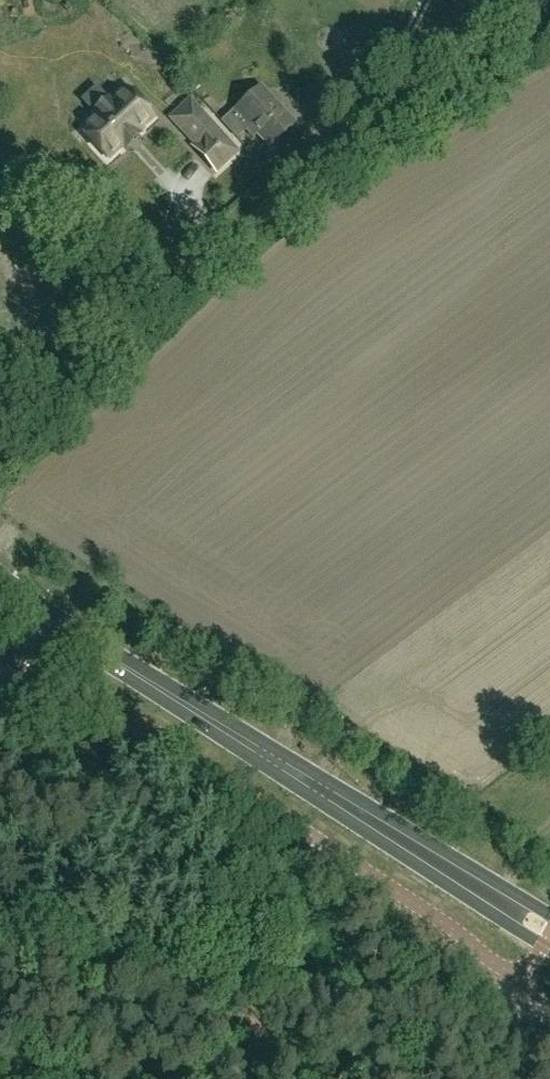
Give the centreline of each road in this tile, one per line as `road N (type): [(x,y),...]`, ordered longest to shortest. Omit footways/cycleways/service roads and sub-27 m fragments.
road 1 (track): [(549,1011),(469,1009),(0,951)]
road 2 (primary): [(428,857),(58,625)]
road 3 (track): [(0,463),(307,168)]
road 4 (track): [(307,168),(549,30)]
road 5 (track): [(307,168),(363,112),(425,0)]
road 6 (primary): [(428,857),(549,949)]
road 7 (primary): [(549,914),(428,857)]

